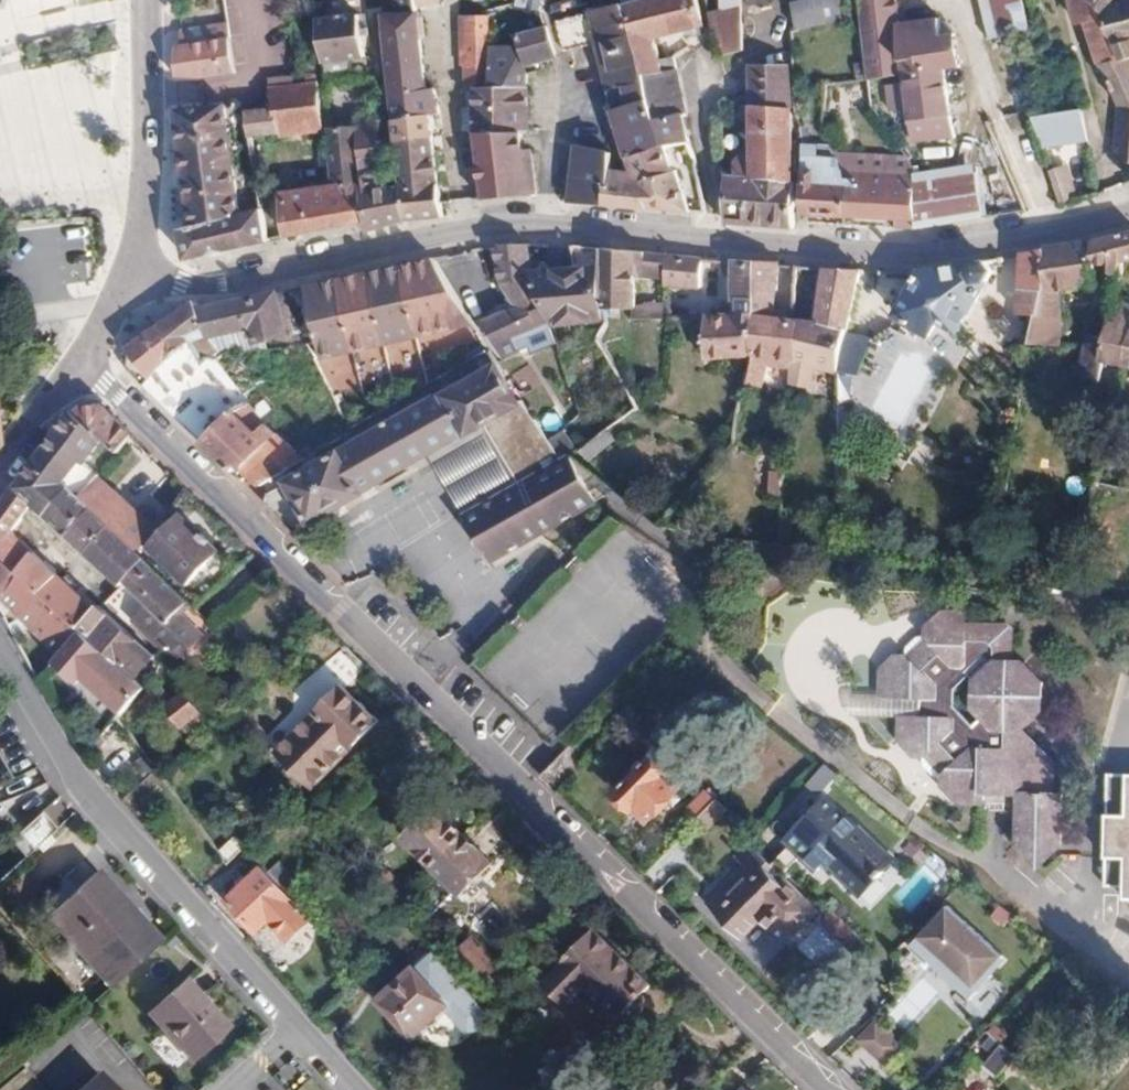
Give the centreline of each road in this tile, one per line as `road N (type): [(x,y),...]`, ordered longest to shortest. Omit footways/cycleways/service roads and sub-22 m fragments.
road 1 (residential): [(828,1089),(83,366)]
road 2 (residential): [(0,650),(87,789),(361,1089)]
road 3 (residential): [(552,223),(490,227),(209,287),(136,274)]
road 4 (residential): [(1128,214),(919,255),(720,240)]
road 5 (residential): [(145,0),(147,175),(136,274)]
road 6 (residential): [(720,240),(700,119),(711,70)]
road 7 (residential): [(990,858),(1128,962)]
road 8 (residential): [(720,240),(552,223)]
road 9 (residential): [(0,505),(106,593)]
road 10 (residential): [(581,95),(551,160),(552,223)]

